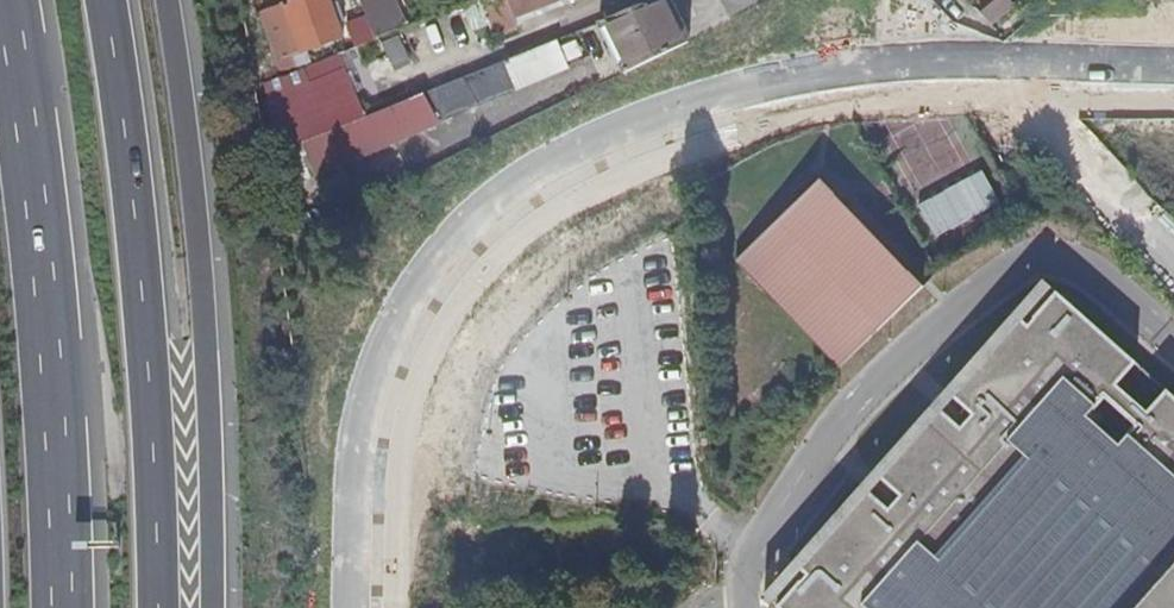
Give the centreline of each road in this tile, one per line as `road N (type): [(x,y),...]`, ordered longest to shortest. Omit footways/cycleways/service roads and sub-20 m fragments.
road 1 (residential): [(344,607),(355,437),(409,295),(479,202),(597,132),(746,82),(877,59),(996,61)]
road 2 (motorway): [(62,607),(50,358),(7,0)]
road 3 (motorway): [(159,607),(127,125),(107,0)]
road 4 (motorway): [(212,607),(205,336),(166,0)]
road 5 (residential): [(996,61),(1173,70)]

